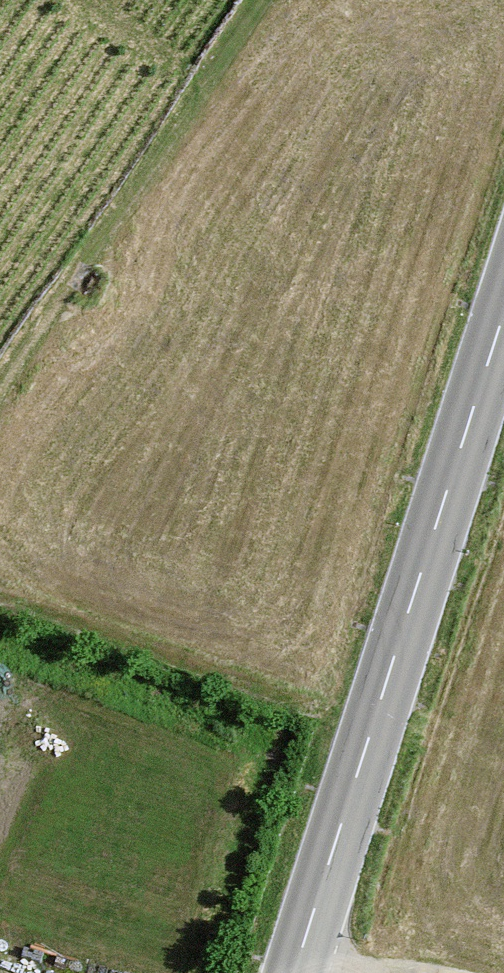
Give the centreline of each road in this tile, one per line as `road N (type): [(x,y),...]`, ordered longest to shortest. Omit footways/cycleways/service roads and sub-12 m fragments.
road 1 (primary): [(300,972),(503,334)]
road 2 (track): [(0,434),(258,0)]
road 3 (track): [(311,939),(455,972)]

